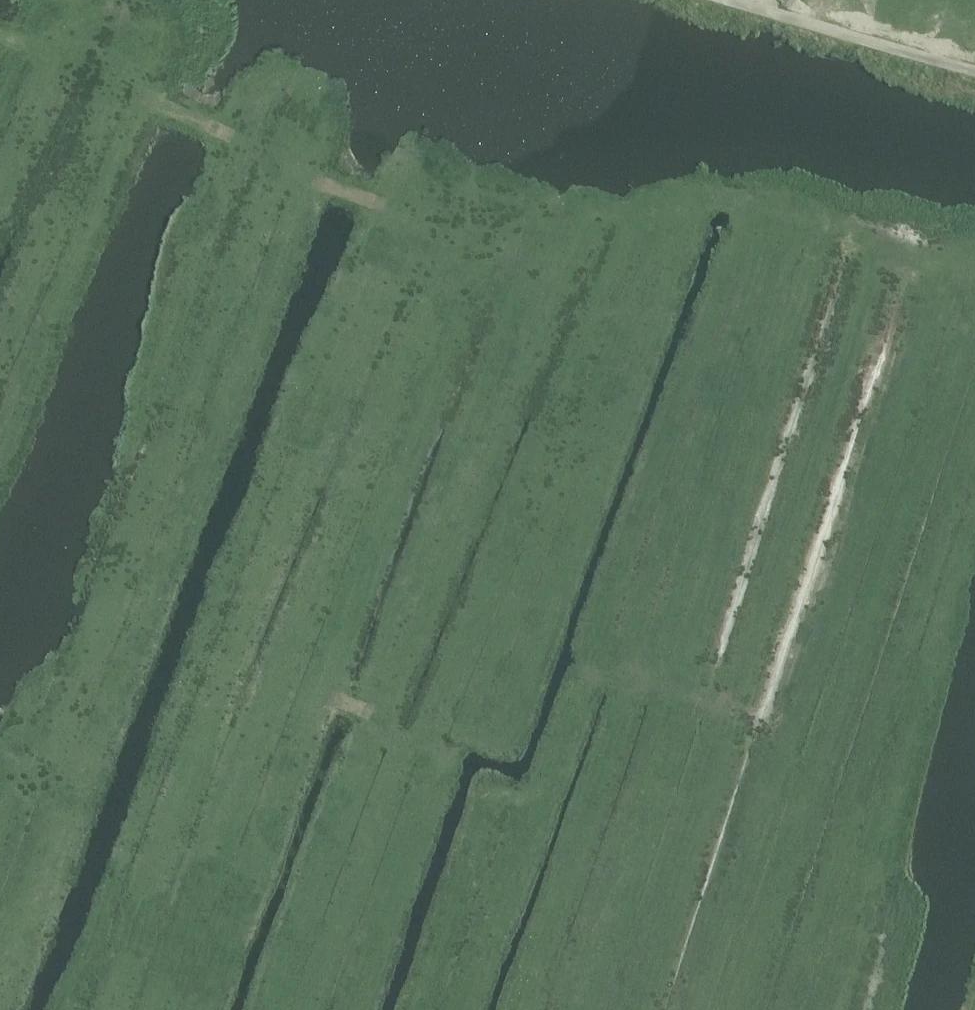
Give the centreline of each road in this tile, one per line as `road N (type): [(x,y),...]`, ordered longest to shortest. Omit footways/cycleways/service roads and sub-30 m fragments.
road 1 (track): [(974,67),(739,0)]

